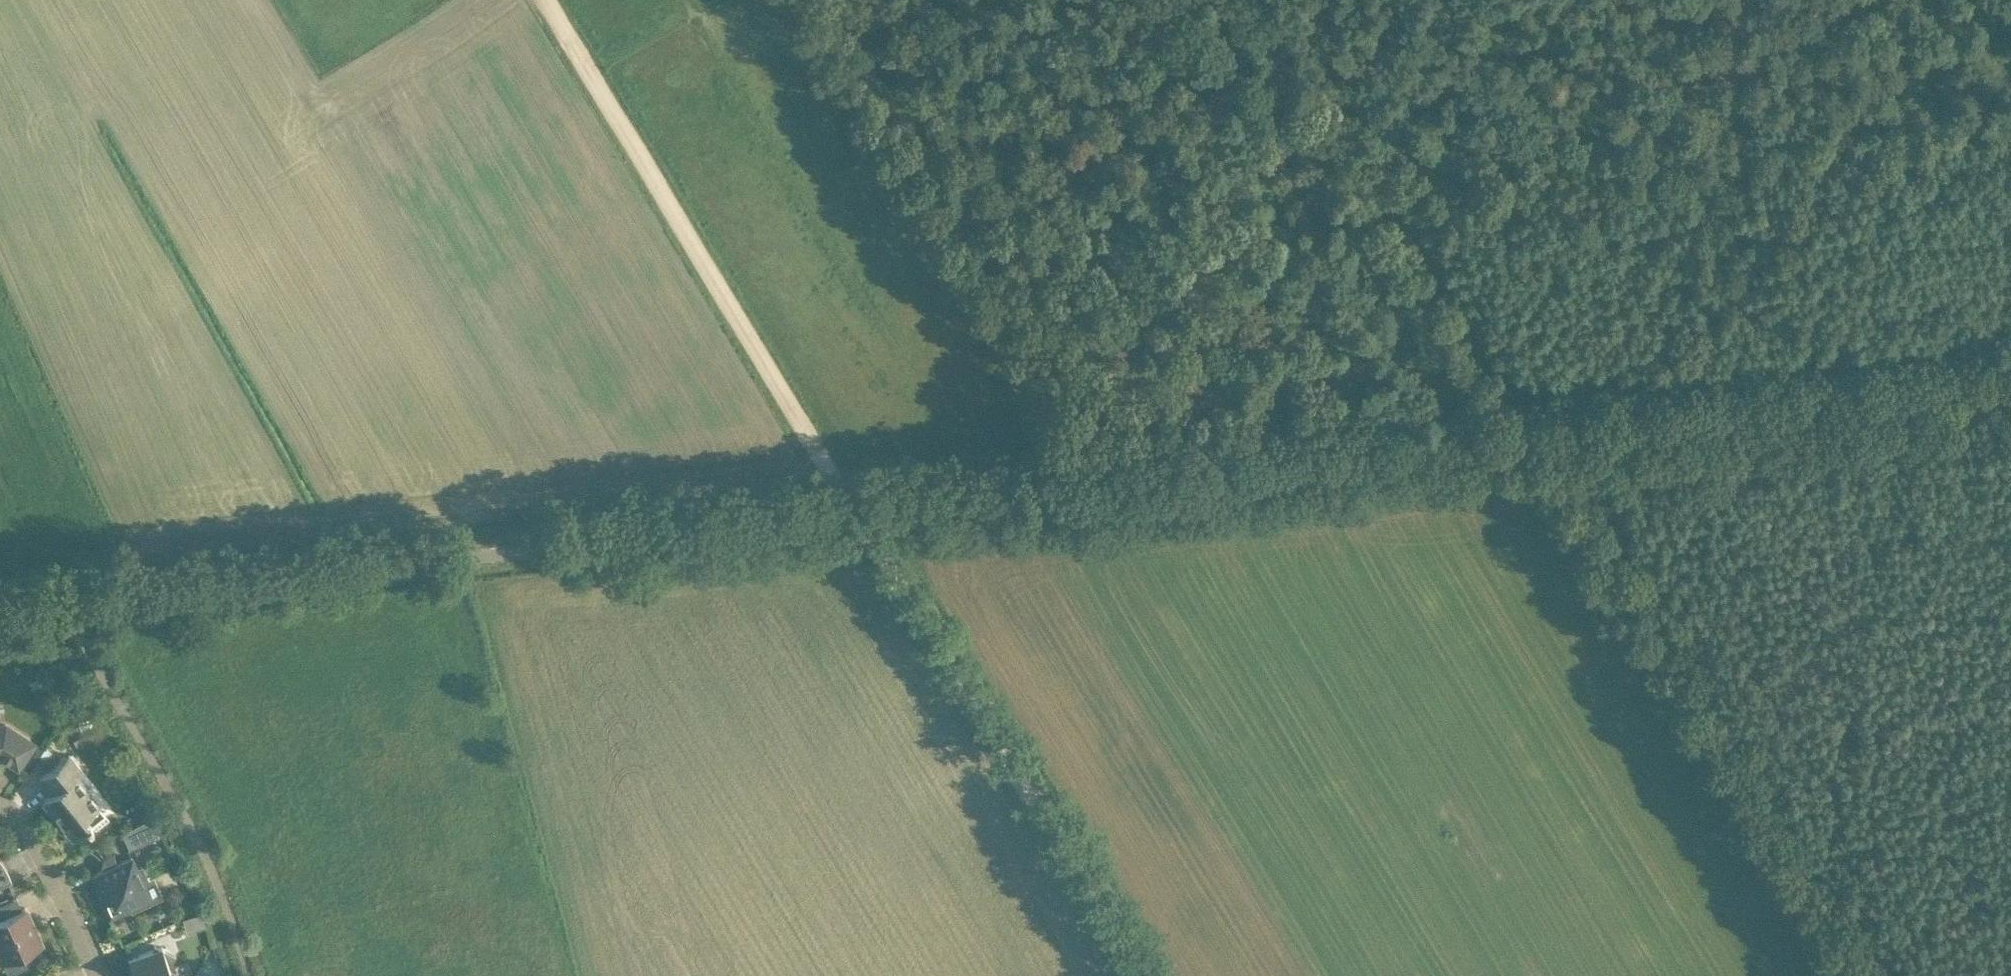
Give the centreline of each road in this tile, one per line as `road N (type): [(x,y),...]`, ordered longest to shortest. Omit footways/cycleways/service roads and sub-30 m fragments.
road 1 (track): [(854,512),(544,0)]
road 2 (track): [(854,512),(1147,975)]
road 3 (residential): [(0,810),(27,835),(54,881),(98,975)]

